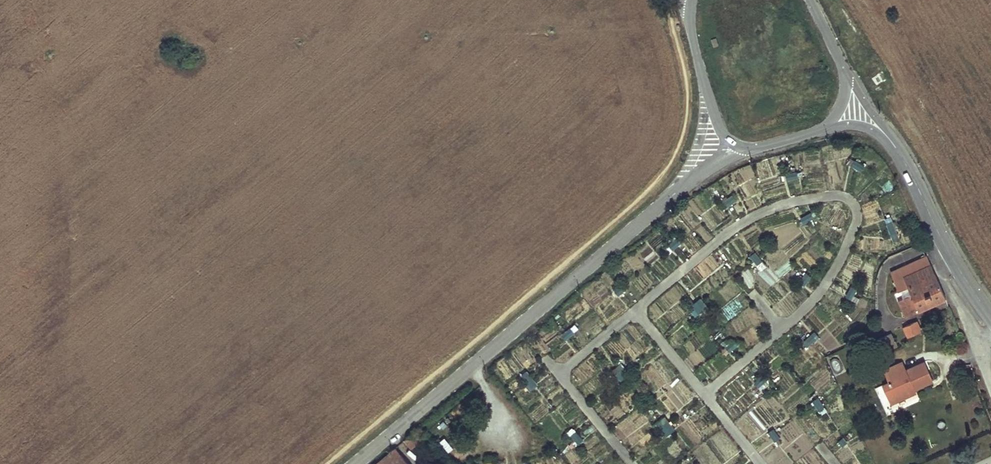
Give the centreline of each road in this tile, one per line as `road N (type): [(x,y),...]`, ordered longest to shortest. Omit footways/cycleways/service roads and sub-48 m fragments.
road 1 (residential): [(668,199),(356,463)]
road 2 (residential): [(892,143),(990,316)]

